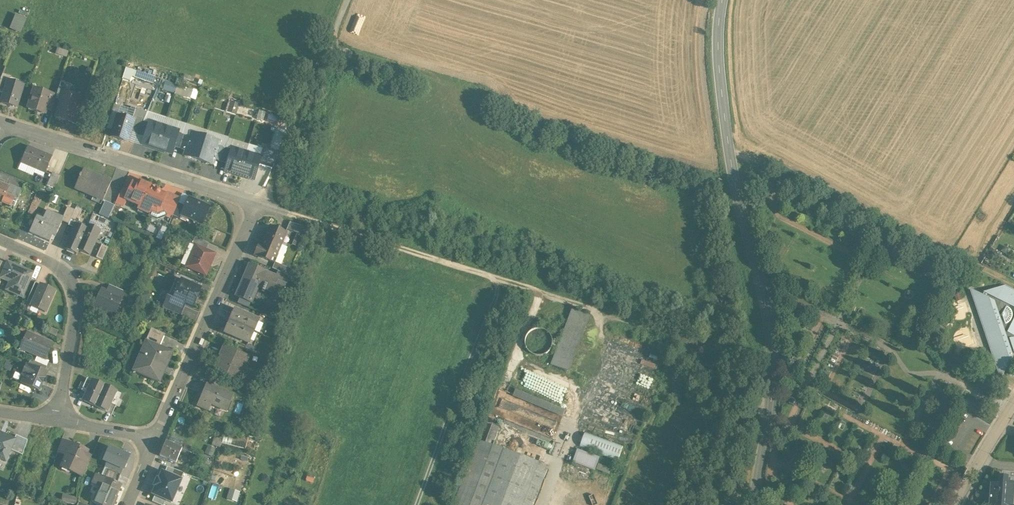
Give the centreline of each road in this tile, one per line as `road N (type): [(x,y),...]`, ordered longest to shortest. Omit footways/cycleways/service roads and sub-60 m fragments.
road 1 (track): [(256,204),(772,368)]
road 2 (residential): [(152,439),(256,204),(1,123)]
road 3 (tertiary): [(755,504),(772,351),(719,83),(722,0)]
road 4 (track): [(329,46),(433,82),(481,130),(578,171),(611,196)]
road 5 (track): [(503,280),(416,504)]
road 6 (residential): [(57,421),(76,318),(73,285),(53,265),(0,240)]
road 7 (track): [(348,0),(264,205)]
road 8 (track): [(860,206),(1013,284)]

